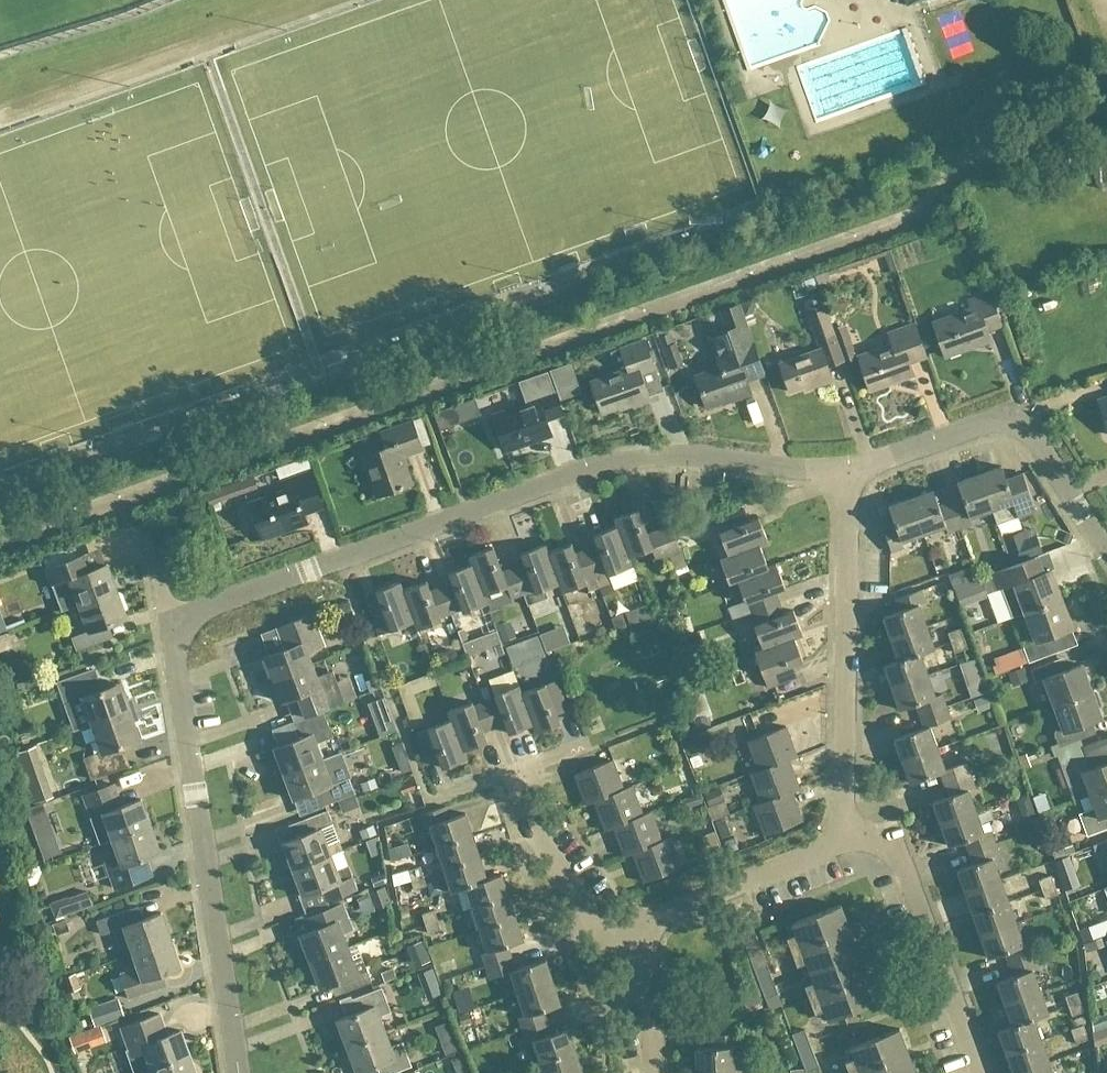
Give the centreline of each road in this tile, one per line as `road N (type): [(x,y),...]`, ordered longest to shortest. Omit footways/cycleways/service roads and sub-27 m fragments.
road 1 (residential): [(169,623),(637,458),(846,472)]
road 2 (residential): [(238,1072),(169,623)]
road 3 (residential): [(844,831),(846,472)]
road 4 (residential): [(846,472),(983,423),(1008,422),(1031,432),(1047,453),(1106,551)]
road 5 (residential): [(988,1072),(931,910),(906,871),(844,831)]
road 6 (residential): [(648,958),(657,920),(672,908),(826,850),(844,831)]
road 7 (residential): [(648,958),(610,936),(534,838),(509,773)]

